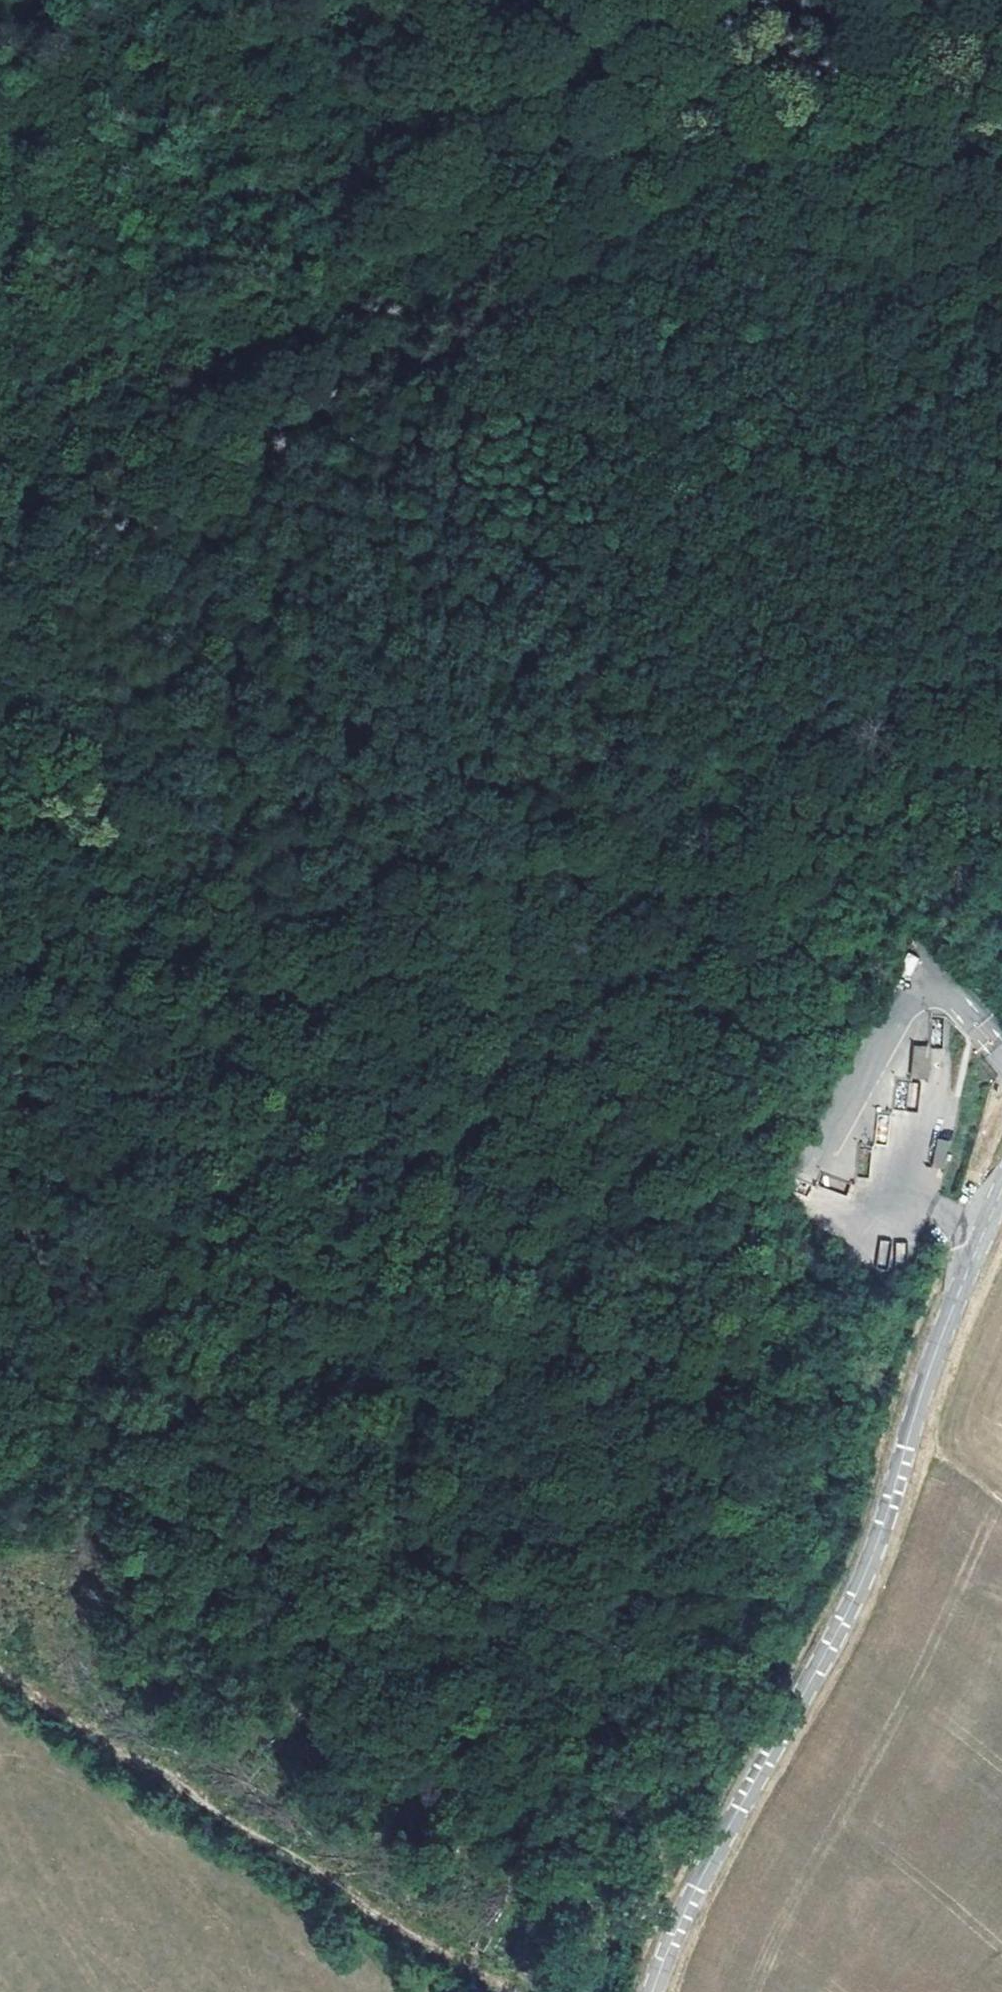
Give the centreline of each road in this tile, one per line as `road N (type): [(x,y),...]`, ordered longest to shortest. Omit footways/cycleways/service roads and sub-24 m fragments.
road 1 (unclassified): [(651,1991),(876,1549),(942,1332),(1001,1189)]

